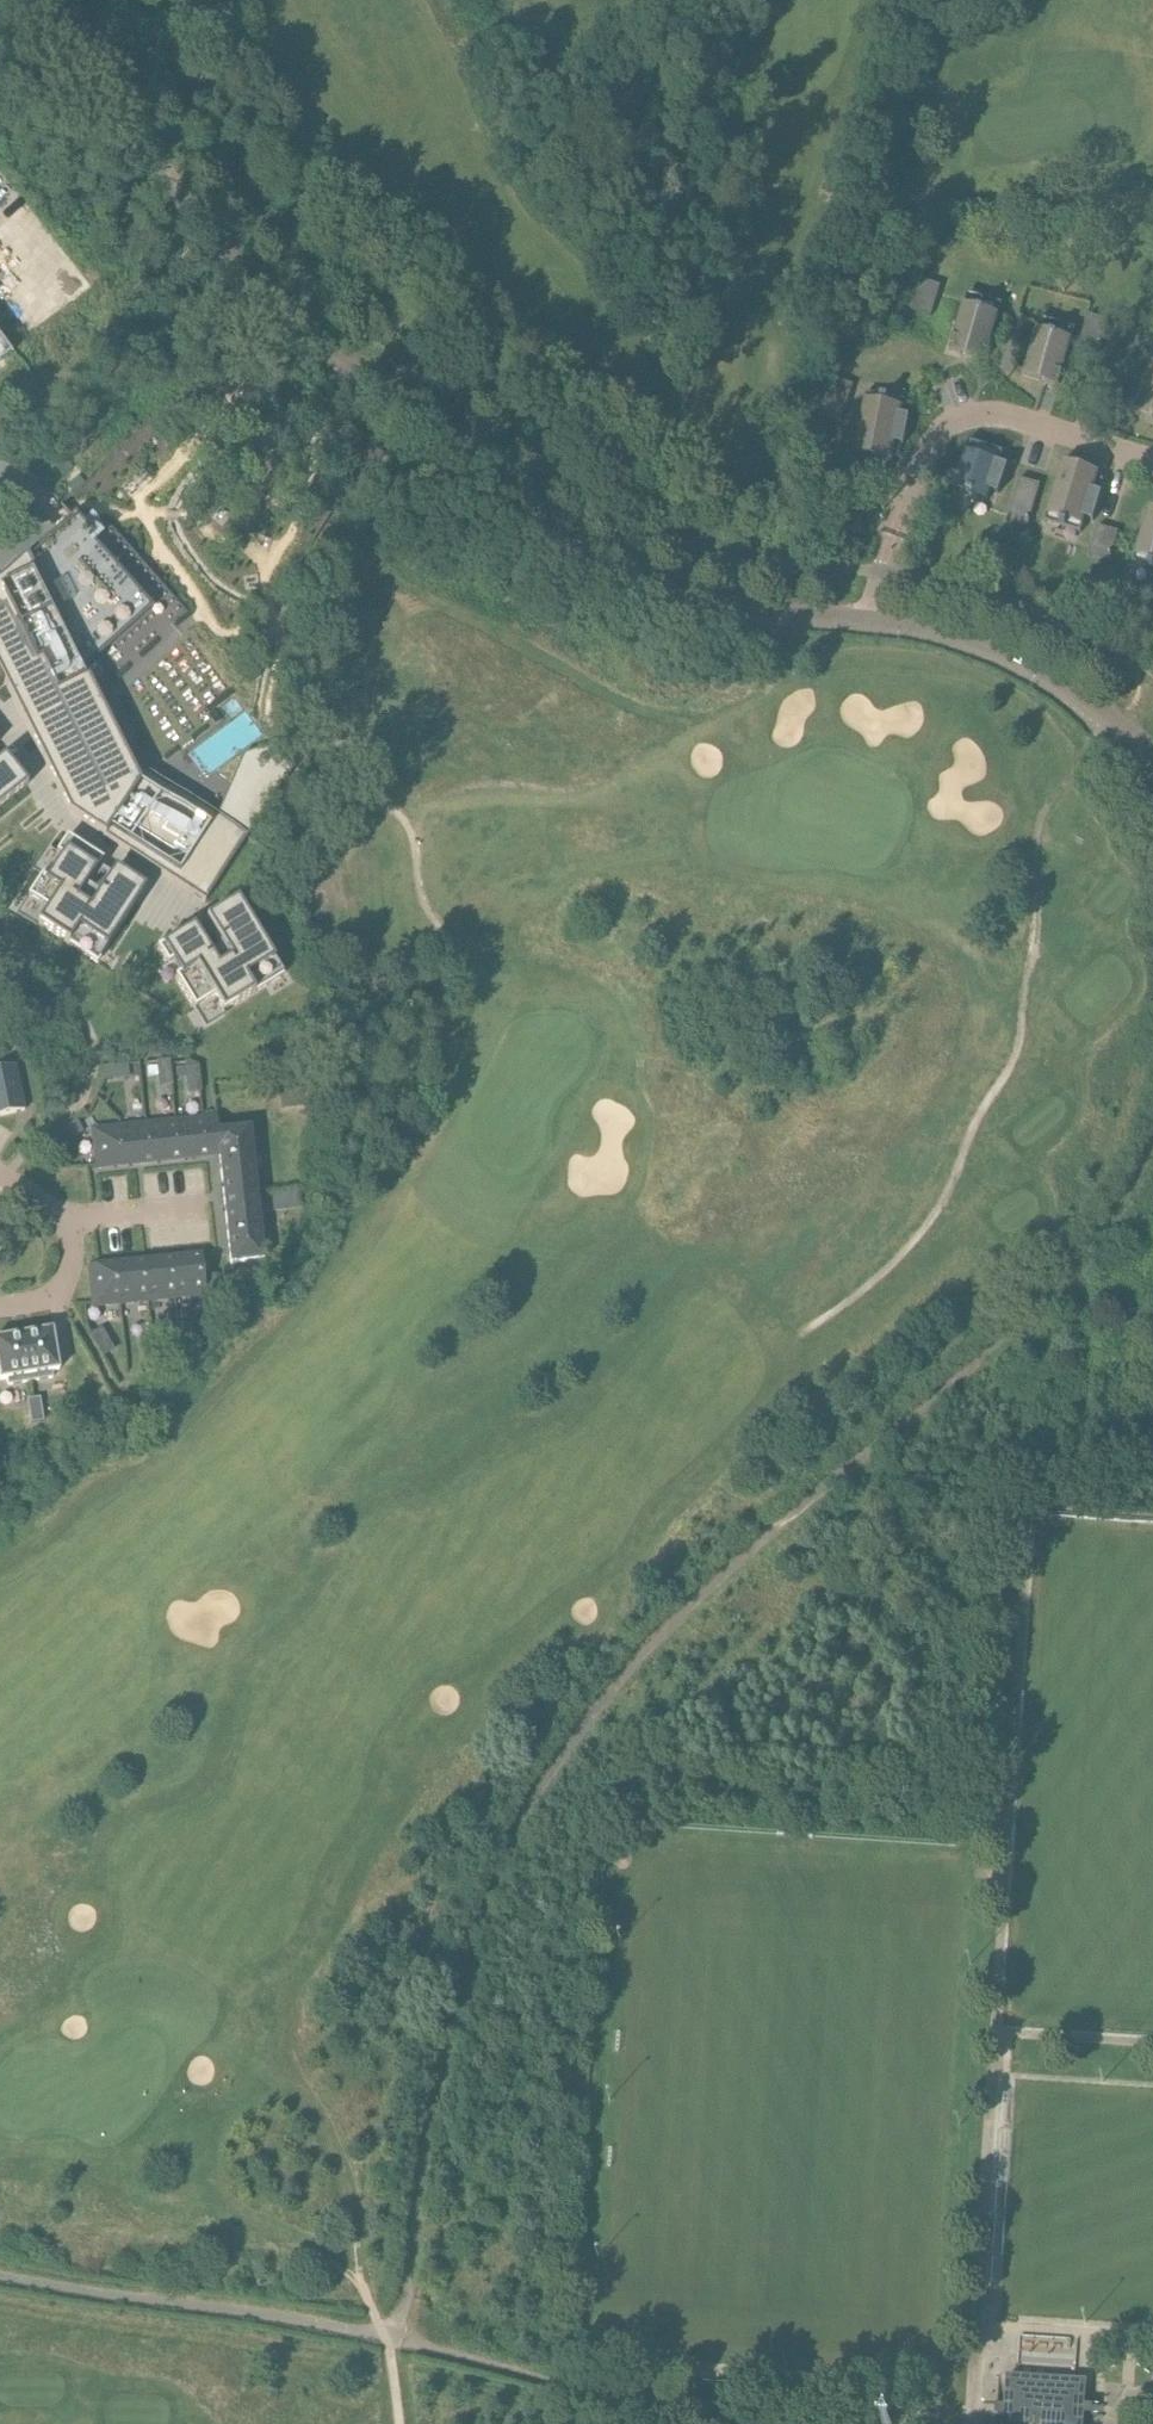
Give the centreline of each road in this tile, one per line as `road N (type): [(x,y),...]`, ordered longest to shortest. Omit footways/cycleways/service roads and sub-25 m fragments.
road 1 (track): [(398,2341),(424,2124),(451,2008),(508,1857),(550,1778),(645,1649),(1045,1301),(1099,1236),(1152,1145)]
road 2 (unclassified): [(1152,754),(1038,669),(964,636),(873,616),(701,598),(596,556),(462,433),(313,333),(261,288),(219,245),(56,0)]

